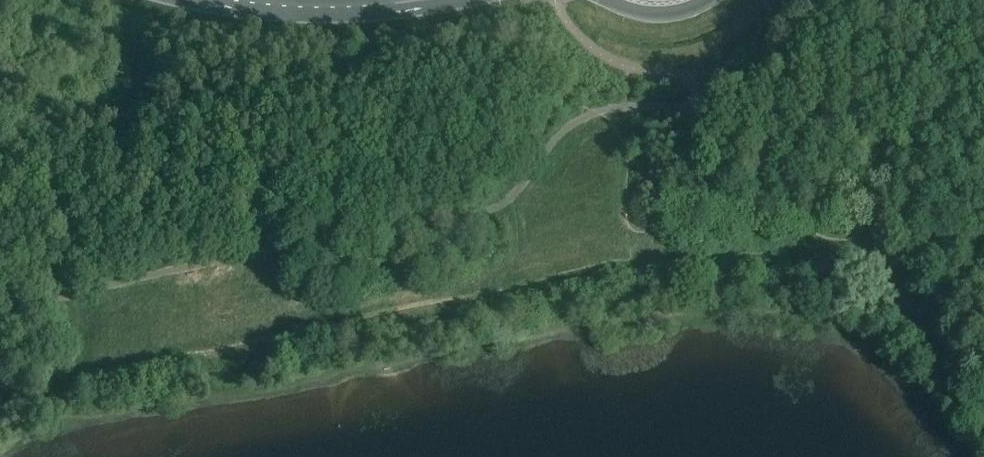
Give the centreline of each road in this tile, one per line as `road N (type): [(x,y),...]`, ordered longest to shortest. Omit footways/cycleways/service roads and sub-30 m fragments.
road 1 (primary): [(227,0),(389,5)]

